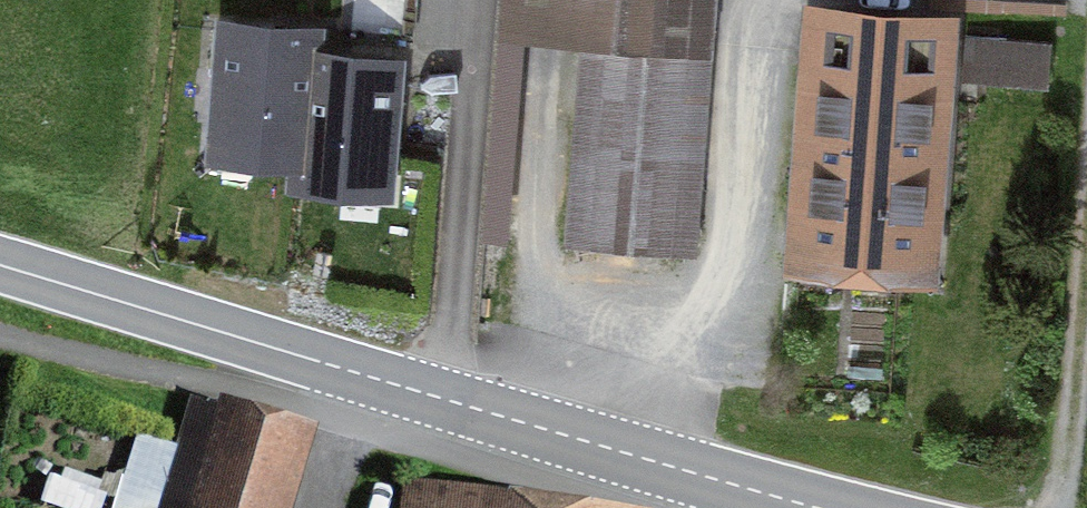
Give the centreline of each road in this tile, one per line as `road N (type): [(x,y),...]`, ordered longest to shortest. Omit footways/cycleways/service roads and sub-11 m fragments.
road 1 (tertiary): [(805,507),(0,269)]

